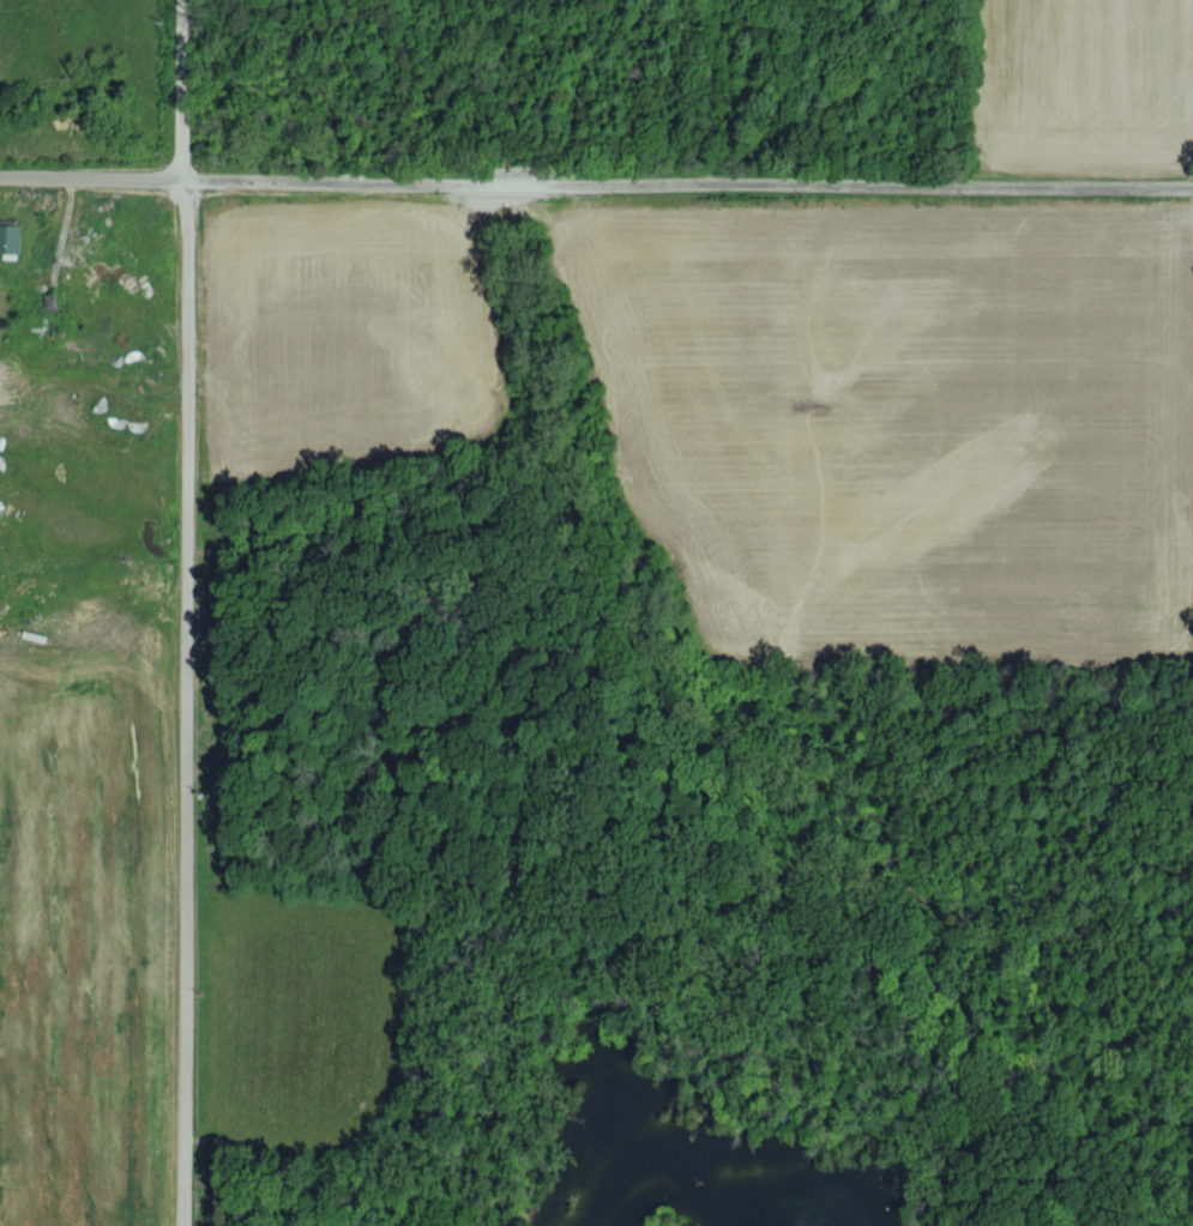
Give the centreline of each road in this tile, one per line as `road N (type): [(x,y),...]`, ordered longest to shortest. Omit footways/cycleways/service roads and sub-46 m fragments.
road 1 (residential): [(186,1225),(187,0)]
road 2 (residential): [(186,161),(1192,170)]
road 3 (residential): [(186,161),(0,161)]

